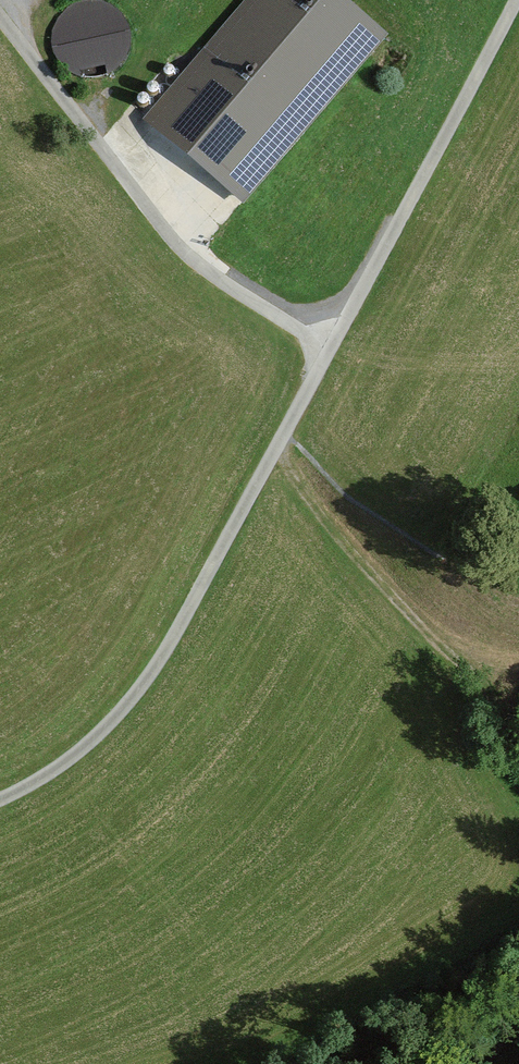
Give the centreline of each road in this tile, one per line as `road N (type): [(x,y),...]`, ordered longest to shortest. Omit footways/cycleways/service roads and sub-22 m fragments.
road 1 (track): [(278,448),(517,0)]
road 2 (track): [(0,12),(189,252),(331,342)]
road 3 (track): [(0,798),(75,754),(166,666),(278,448)]
road 4 (track): [(278,448),(370,572),(493,696),(518,741)]

